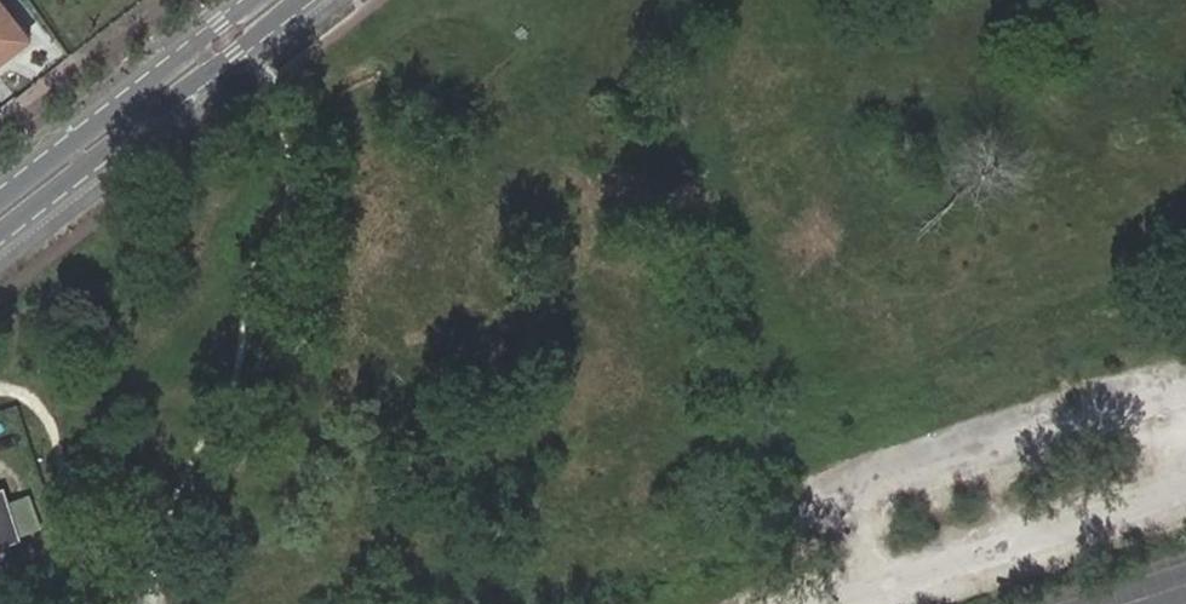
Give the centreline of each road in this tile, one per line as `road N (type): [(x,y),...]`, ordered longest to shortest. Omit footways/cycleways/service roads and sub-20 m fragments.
road 1 (secondary): [(0,235),(298,0)]
road 2 (secondary): [(263,0),(0,202)]

